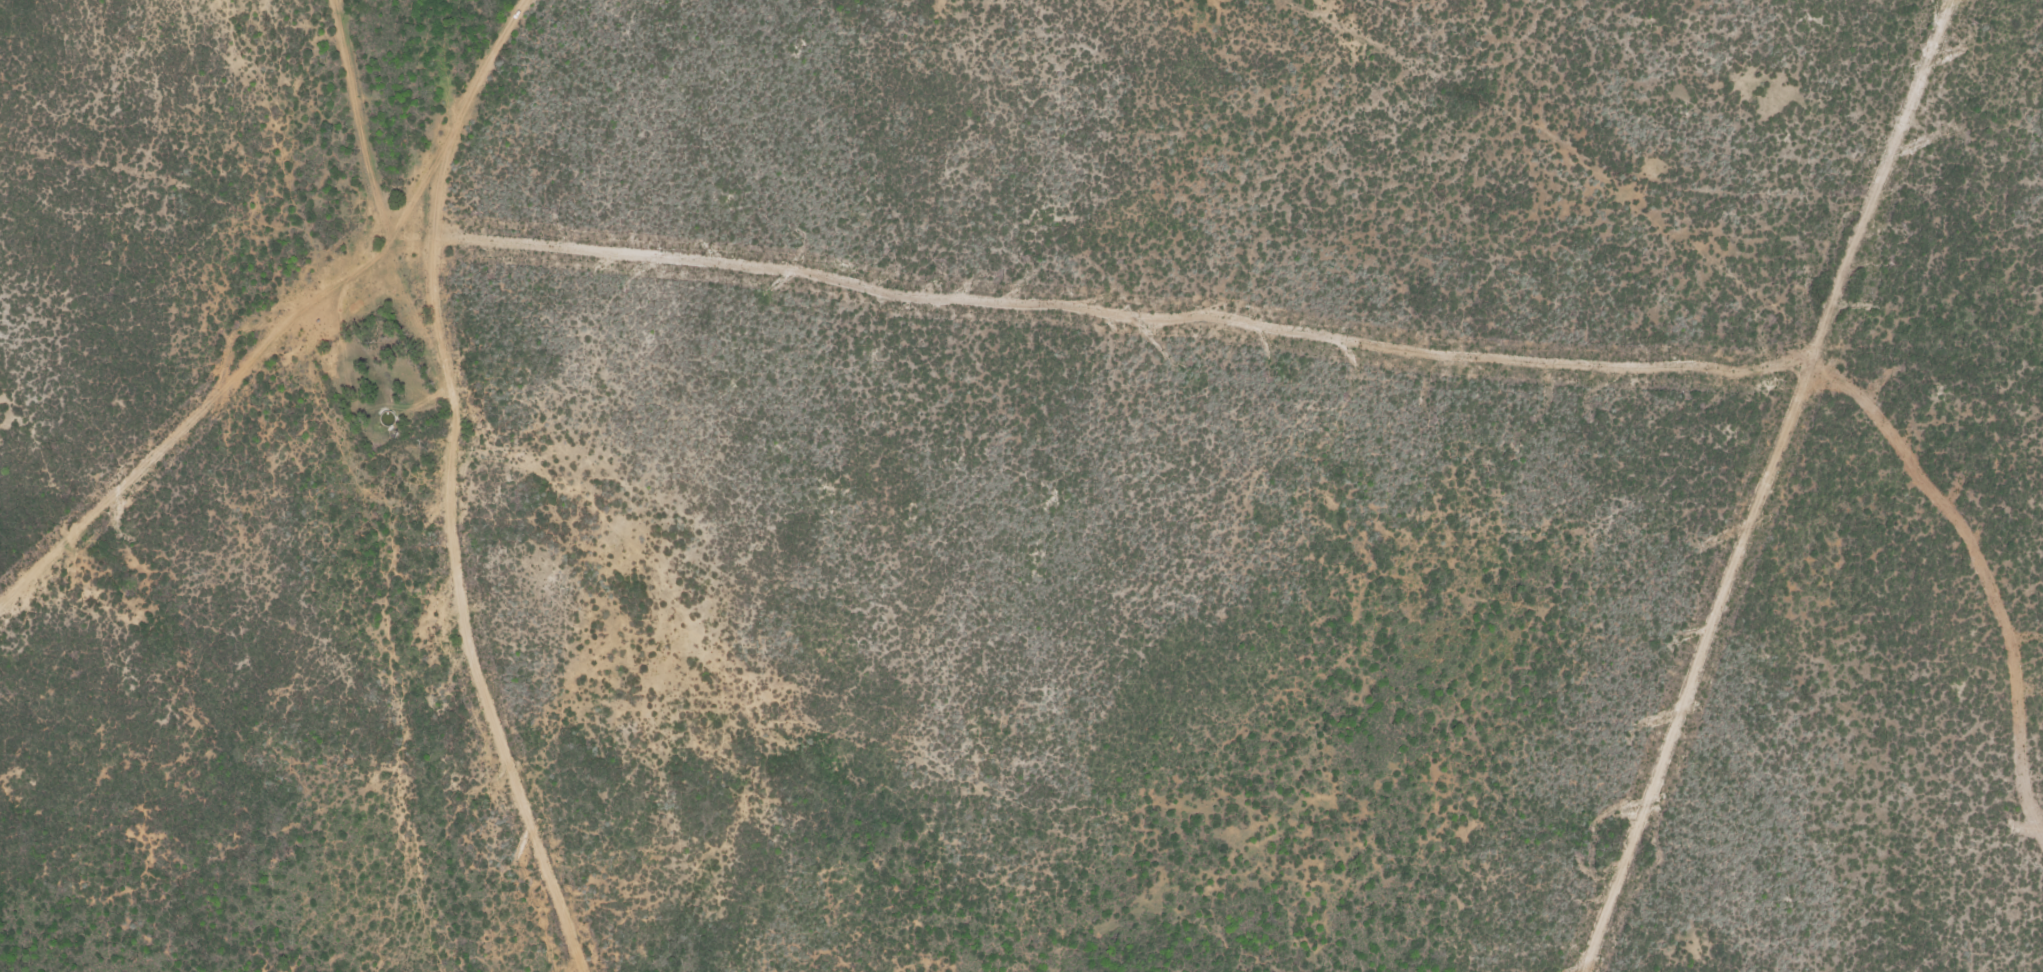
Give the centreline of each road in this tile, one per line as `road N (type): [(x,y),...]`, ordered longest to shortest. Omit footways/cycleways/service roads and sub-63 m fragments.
road 1 (residential): [(1919,83),(1732,545),(1584,971)]
road 2 (residential): [(481,88),(471,115),(467,609),(590,971)]

